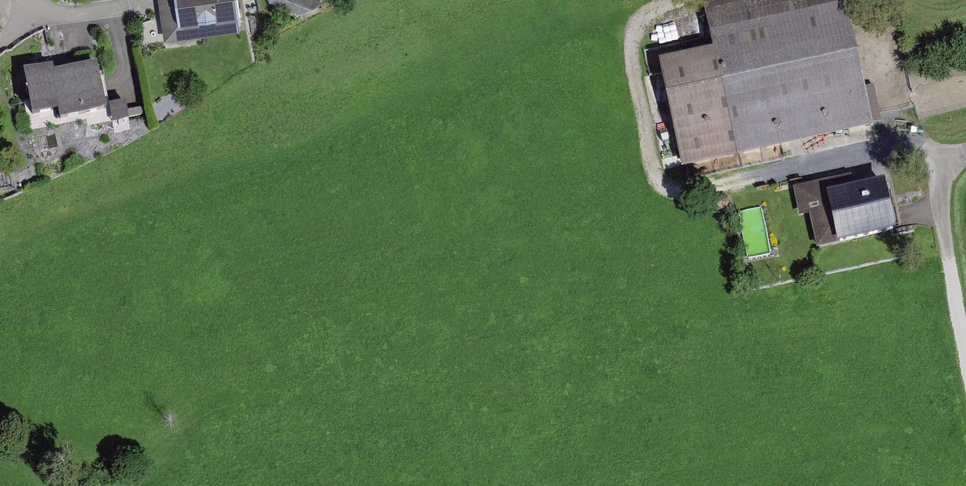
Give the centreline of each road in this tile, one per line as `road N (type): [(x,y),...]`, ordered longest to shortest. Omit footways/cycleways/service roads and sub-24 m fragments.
road 1 (track): [(669,0),(640,23),(635,51),(652,166),(682,187)]
road 2 (track): [(933,159),(965,343)]
road 3 (track): [(898,146),(873,0)]

